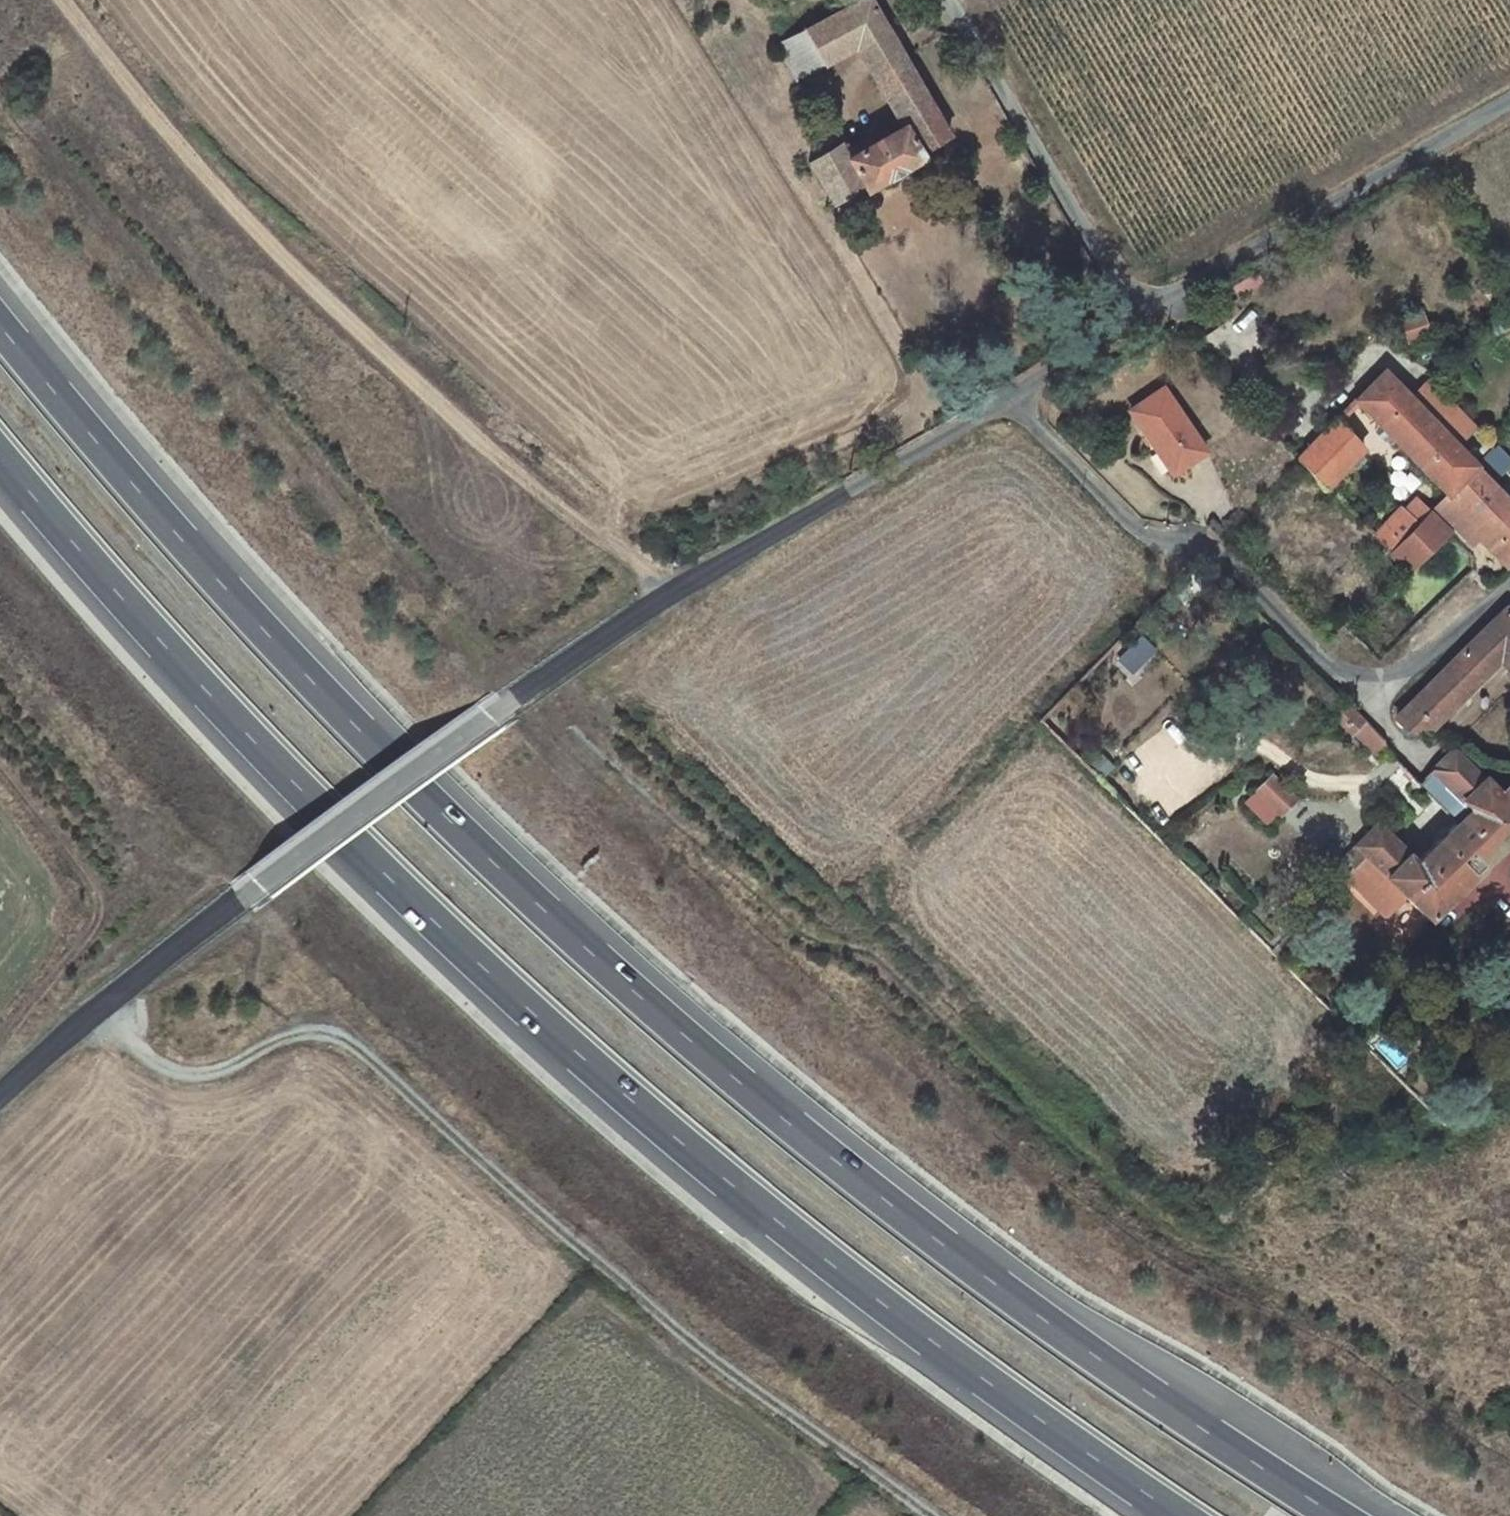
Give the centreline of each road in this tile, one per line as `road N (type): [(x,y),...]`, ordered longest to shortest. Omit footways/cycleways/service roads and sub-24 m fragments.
road 1 (motorway): [(1339,1515),(1112,1377),(686,1047),(333,716),(0,335)]
road 2 (motorway): [(0,434),(276,760),(442,929),(677,1137),(1175,1515)]
road 3 (unclassified): [(0,1097),(103,1006),(515,697),(671,594),(1014,395)]
road 4 (track): [(103,1006),(162,1064),(195,1074),(296,1035),(348,1042),(587,1257),(927,1515)]
road 5 (track): [(671,594),(306,282),(64,0)]
road 6 (unclassified): [(1509,588),(1393,675),(1316,667),(1200,544),(1145,533),(1014,395)]
road 7 (unclassified): [(1509,101),(1139,316)]
road 8 (unclassified): [(1139,316),(948,0)]
road 9 (unclassified): [(1014,395),(1139,316)]

